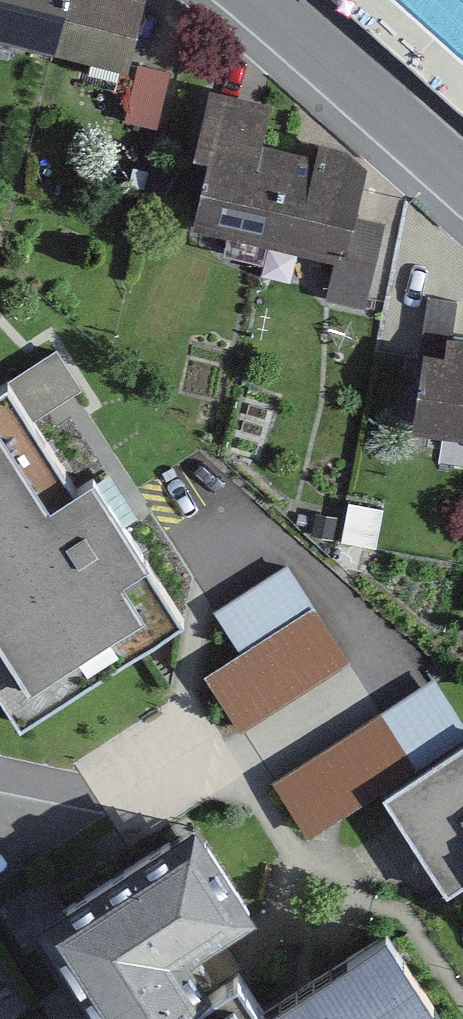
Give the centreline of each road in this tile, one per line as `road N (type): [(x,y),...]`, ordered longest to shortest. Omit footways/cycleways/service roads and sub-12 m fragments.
road 1 (residential): [(250,0),(462,179)]

